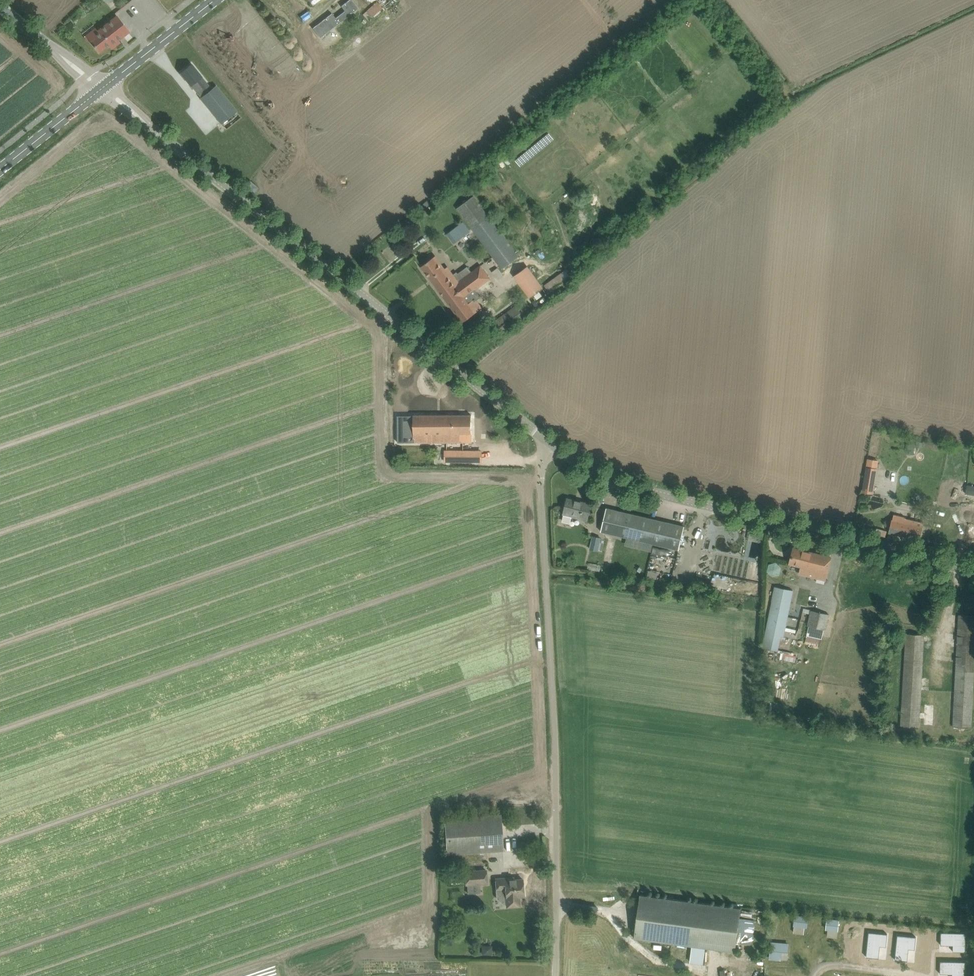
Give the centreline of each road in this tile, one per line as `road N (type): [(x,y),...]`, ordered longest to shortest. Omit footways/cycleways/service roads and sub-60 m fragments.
road 1 (tertiary): [(550,442),(103,88)]
road 2 (unclassified): [(555,975),(555,732),(541,491),(550,442)]
road 3 (tertiary): [(973,571),(649,491),(550,442)]
road 4 (tertiary): [(103,88),(212,0)]
road 5 (tertiary): [(0,171),(103,88)]
road 6 (tertiary): [(103,88),(0,7)]

